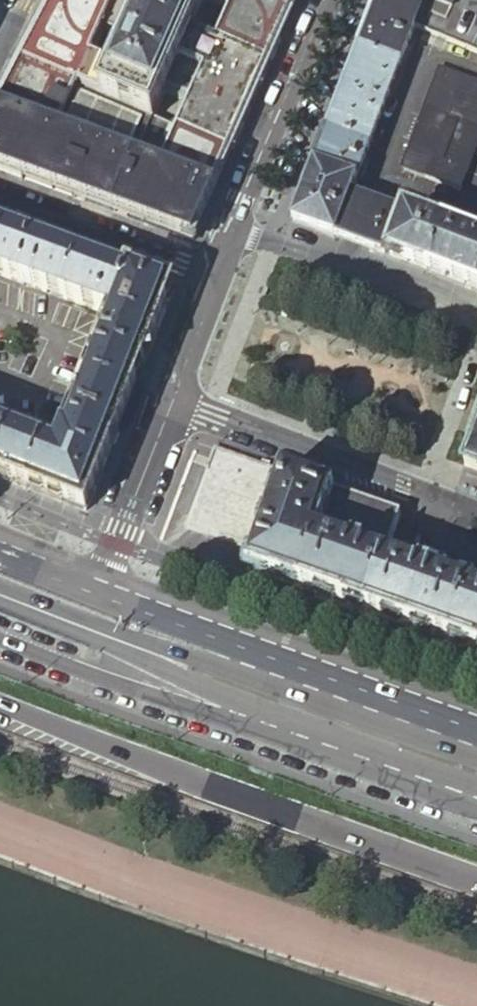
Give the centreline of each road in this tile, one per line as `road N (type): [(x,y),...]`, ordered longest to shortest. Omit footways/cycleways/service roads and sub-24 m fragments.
road 1 (primary): [(0,700),(476,879)]
road 2 (residential): [(225,271),(245,200),(329,0)]
road 3 (residential): [(424,491),(174,399)]
road 4 (residential): [(0,193),(225,271)]
road 5 (primary): [(0,640),(183,708),(223,708)]
road 6 (primary): [(223,708),(428,780)]
road 7 (residential): [(174,399),(100,588)]
road 8 (primary): [(449,719),(265,649)]
road 9 (primary): [(265,649),(100,588)]
road 10 (primary): [(265,649),(162,648),(102,634)]
road 11 (primary): [(102,634),(200,687),(223,708)]
road 12 (residential): [(174,399),(225,271)]

